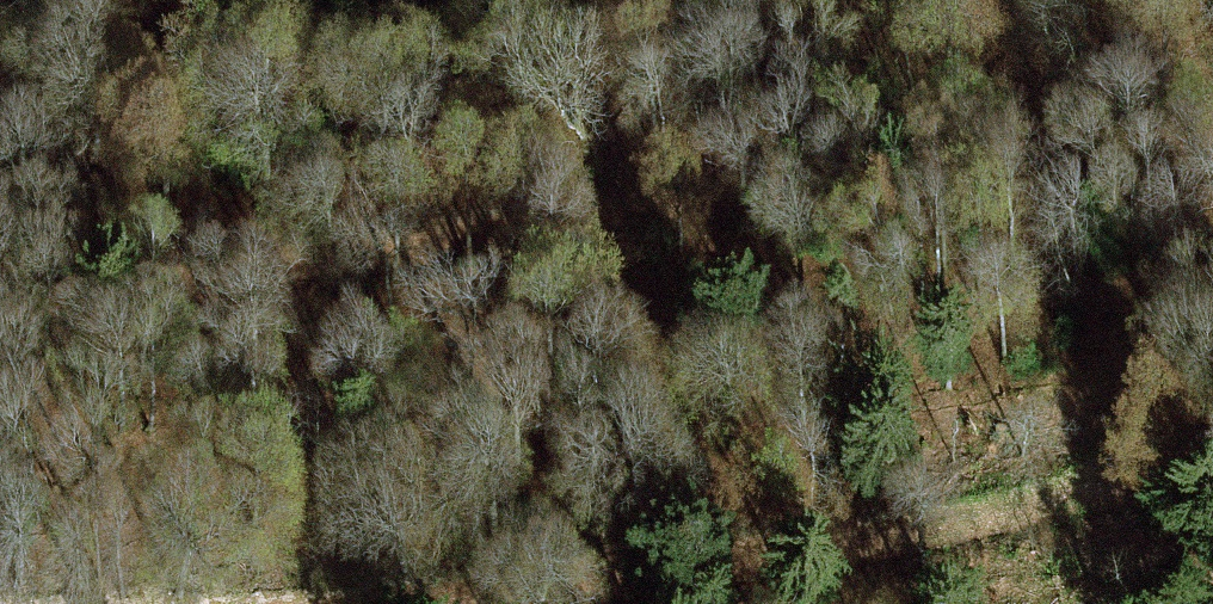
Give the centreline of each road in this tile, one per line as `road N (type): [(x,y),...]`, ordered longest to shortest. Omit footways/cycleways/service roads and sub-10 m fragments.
road 1 (track): [(0,301),(956,160),(1212,132)]
road 2 (track): [(1212,450),(968,521),(440,603)]

